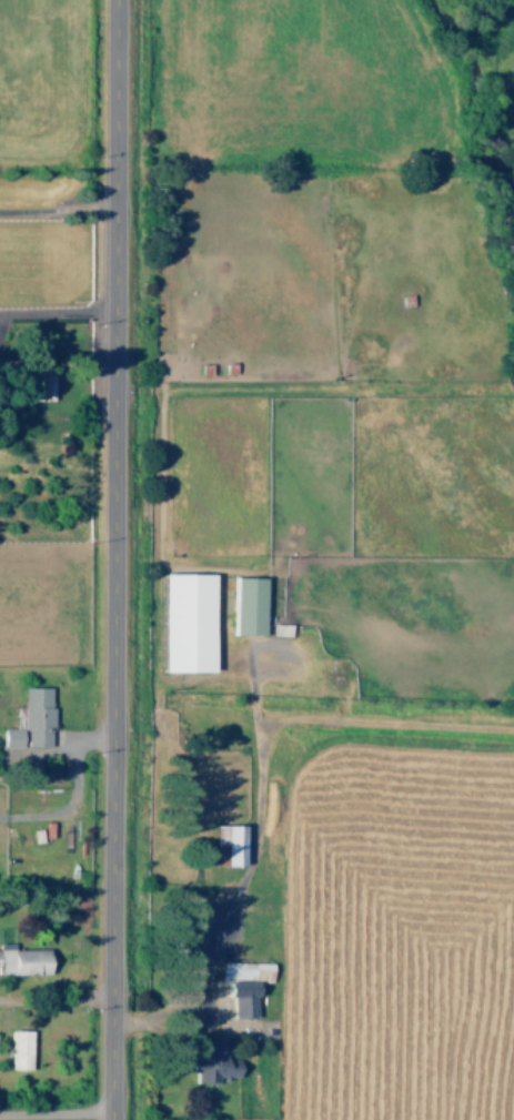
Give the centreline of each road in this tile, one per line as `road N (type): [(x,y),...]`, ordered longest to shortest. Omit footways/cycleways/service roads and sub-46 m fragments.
road 1 (tertiary): [(111,1119),(114,0)]

